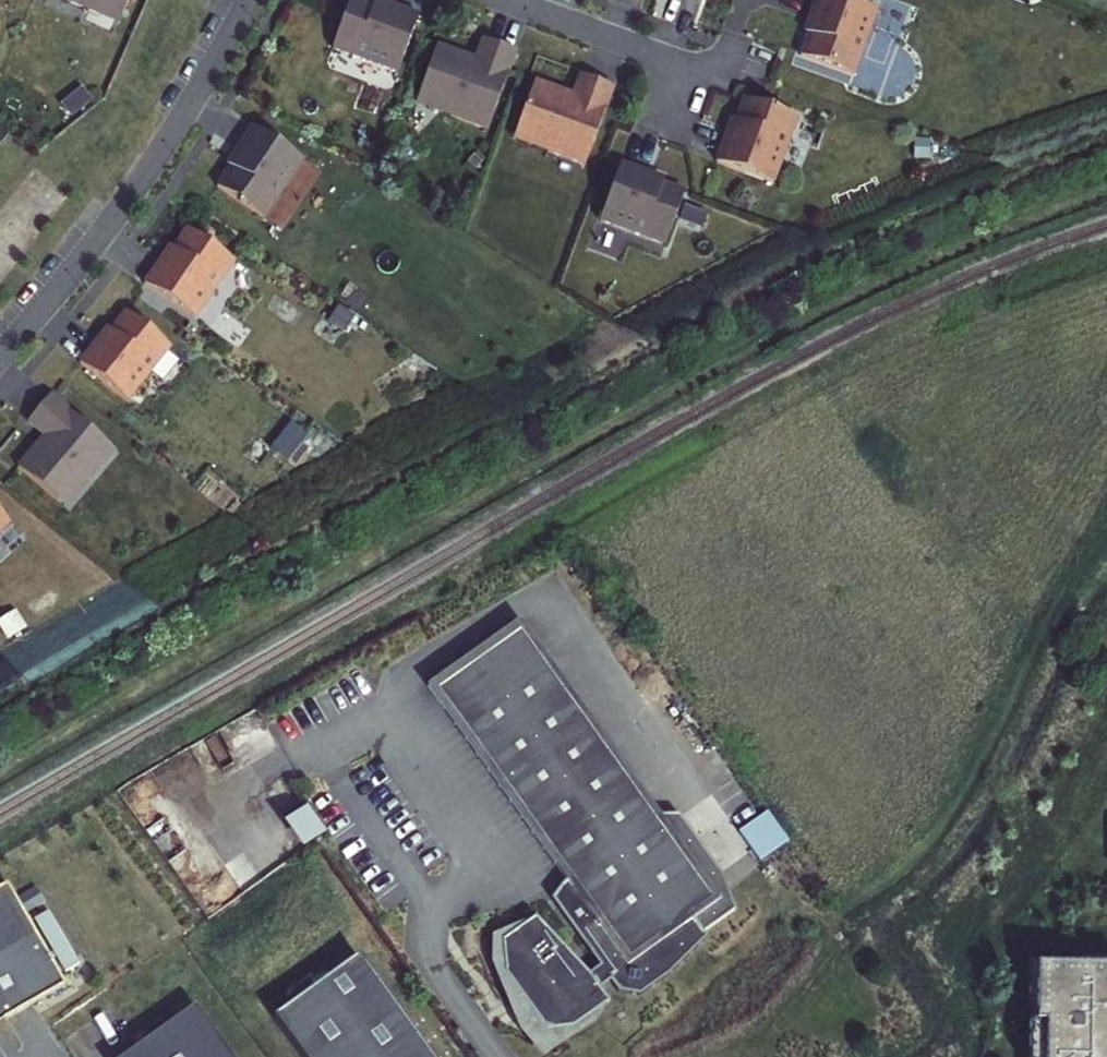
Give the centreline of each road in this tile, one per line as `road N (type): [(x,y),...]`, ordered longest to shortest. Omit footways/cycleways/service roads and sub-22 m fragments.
road 1 (residential): [(0,354),(115,217),(249,0)]
road 2 (residential): [(676,97),(659,60),(642,47),(510,0)]

